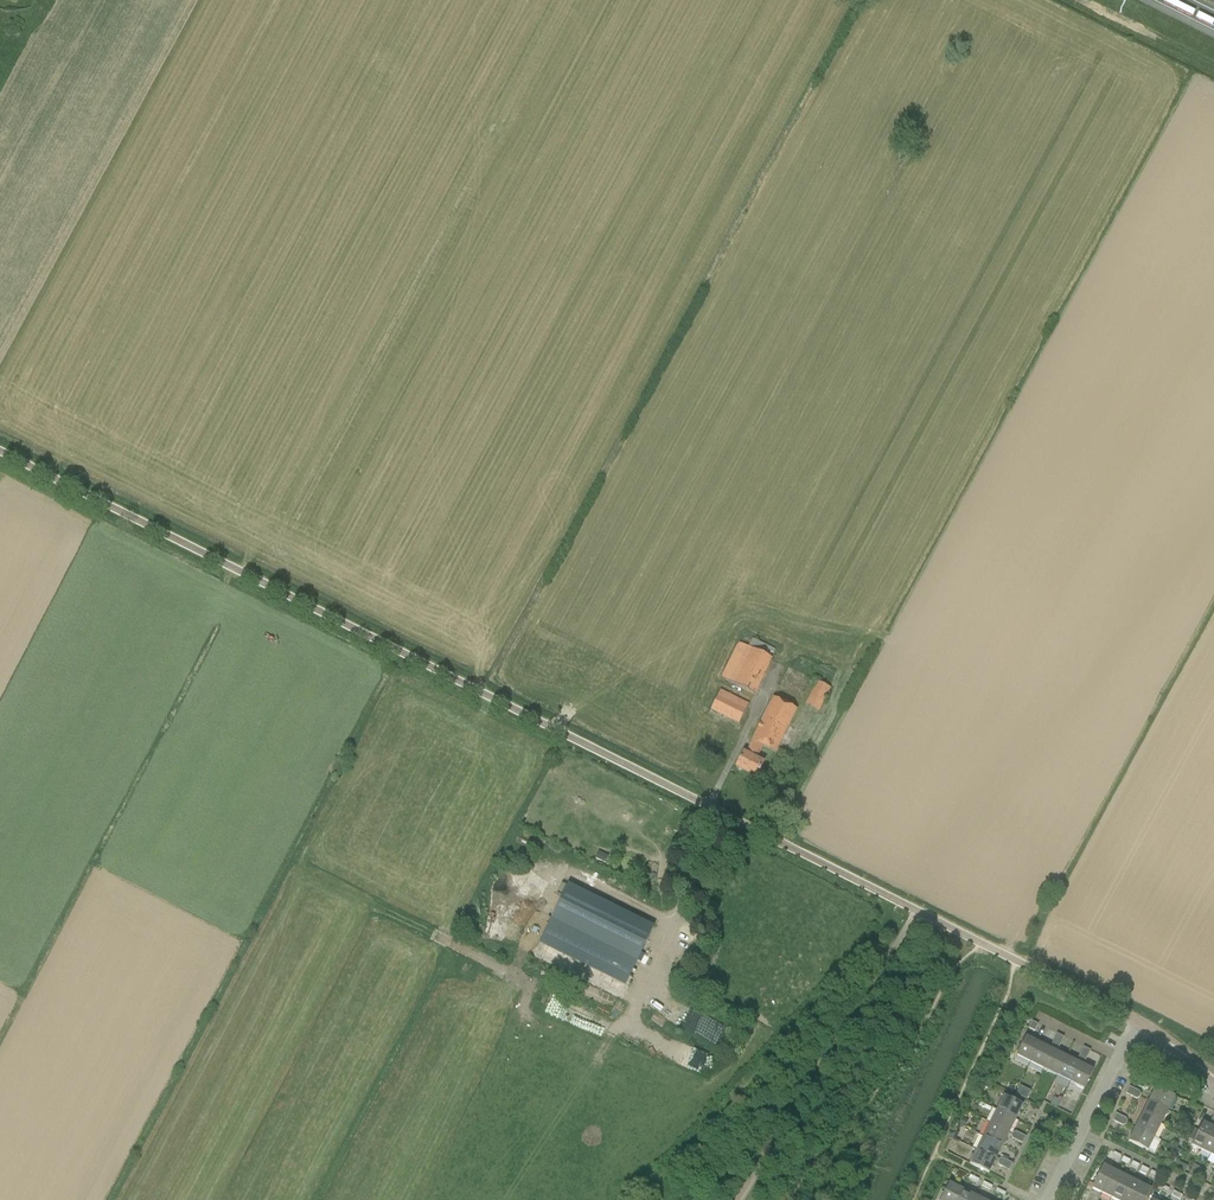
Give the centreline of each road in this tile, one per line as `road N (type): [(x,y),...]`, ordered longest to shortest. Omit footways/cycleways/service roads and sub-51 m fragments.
road 1 (unclassified): [(723,813),(0,452)]
road 2 (unclassified): [(1139,1022),(723,813)]
road 3 (residential): [(1048,1199),(1139,1022)]

